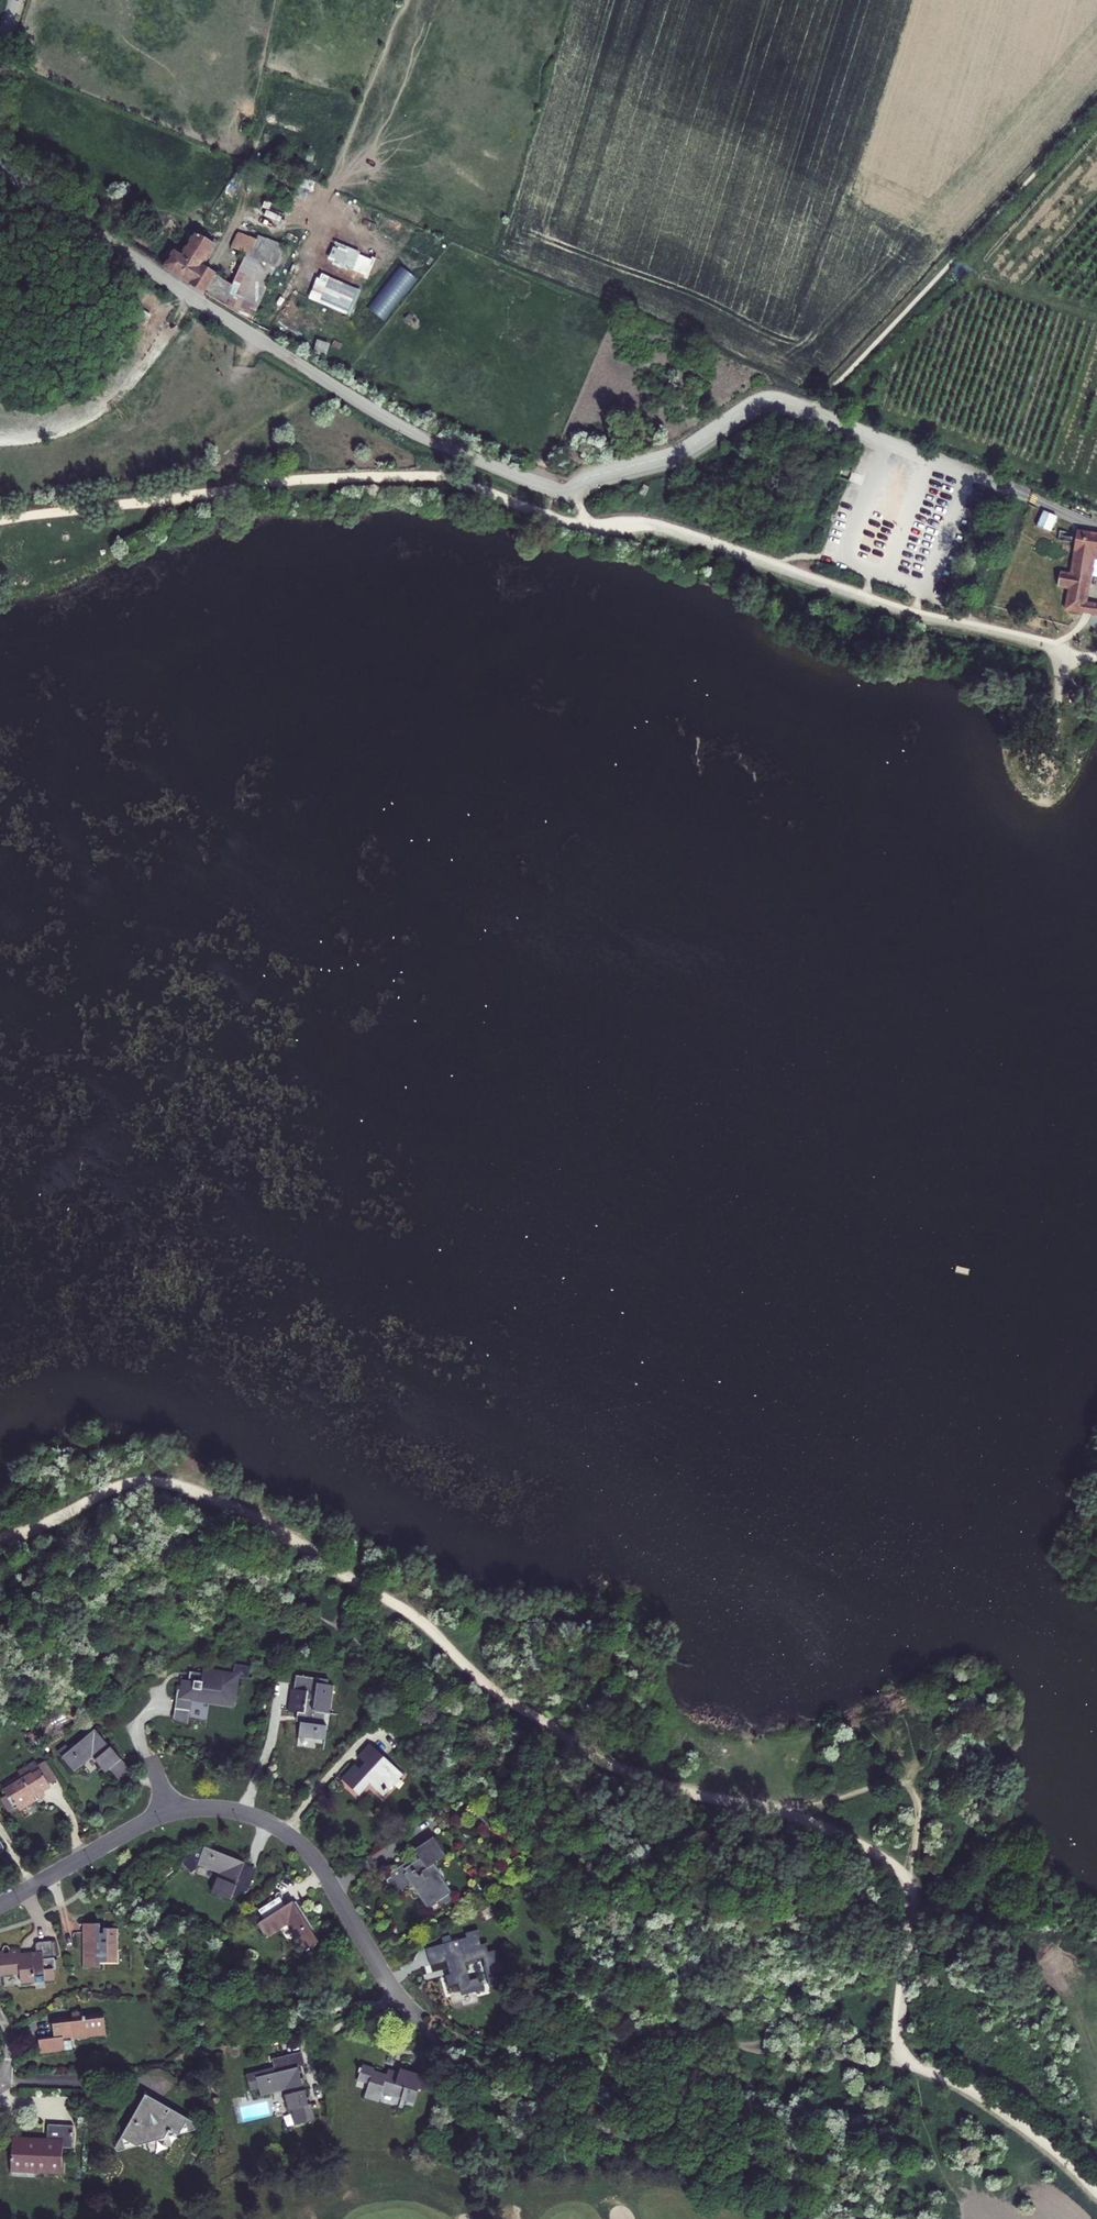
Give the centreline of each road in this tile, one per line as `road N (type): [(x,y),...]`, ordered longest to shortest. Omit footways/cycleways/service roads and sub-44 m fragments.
road 1 (unclassified): [(0,165),(400,427),(547,490),(562,493),(597,475),(676,455),(771,400),(1003,487)]
road 2 (residential): [(0,1904),(159,1814),(198,1807),(242,1812),(284,1831),(315,1859),(397,1995),(460,2057)]

